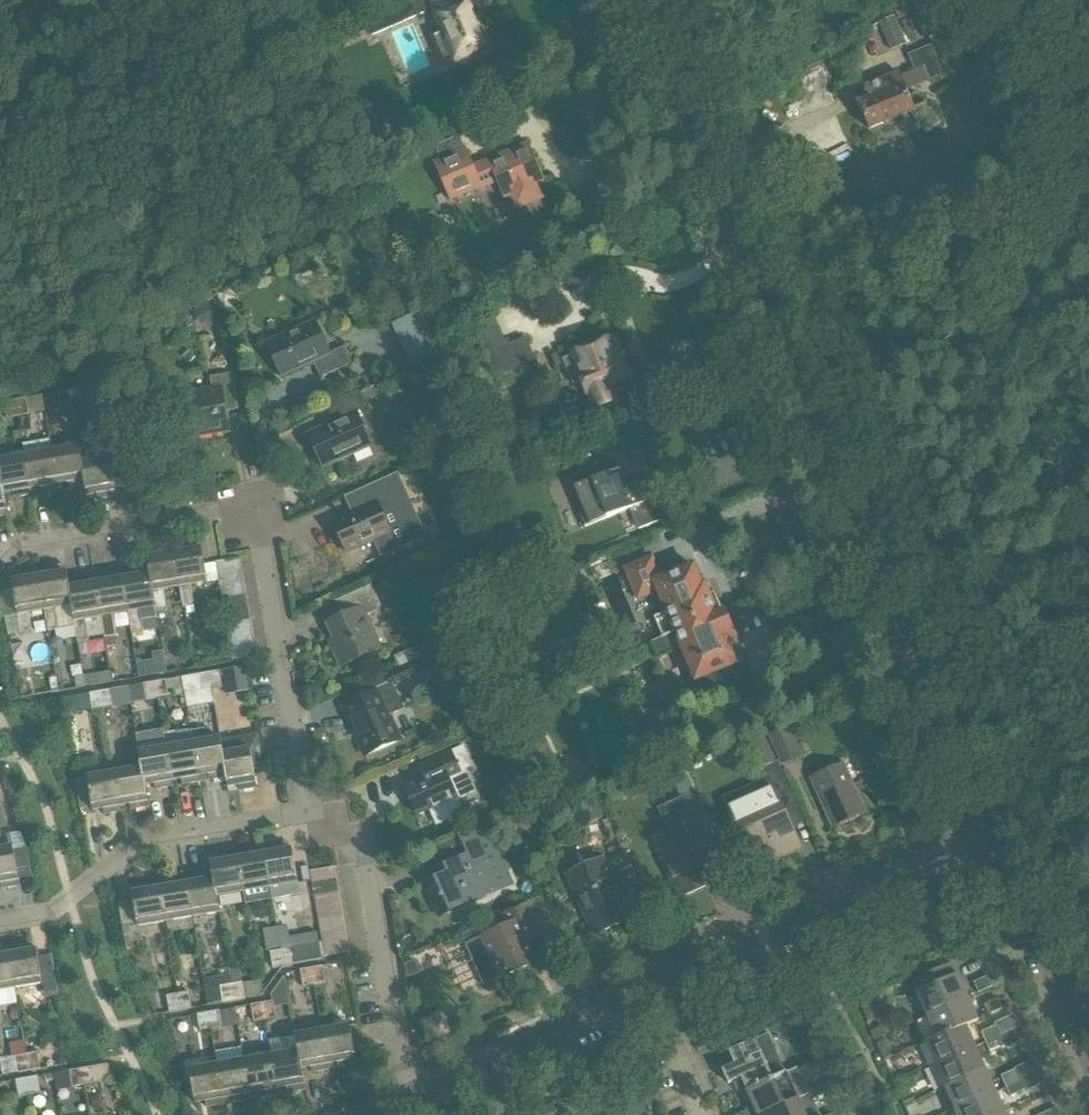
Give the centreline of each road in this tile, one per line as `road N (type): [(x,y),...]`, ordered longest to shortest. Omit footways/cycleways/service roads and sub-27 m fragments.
road 1 (residential): [(994,836),(634,0)]
road 2 (residential): [(310,811),(257,507),(29,541),(0,559)]
road 3 (residential): [(642,995),(994,836)]
road 4 (residential): [(310,811),(139,845),(47,914),(0,922)]
road 5 (residential): [(419,1093),(361,835),(310,811)]
road 6 (residential): [(419,1093),(642,995)]
road 7 (residential): [(1088,1052),(994,836)]
road 8 (residential): [(695,1114),(642,995)]

